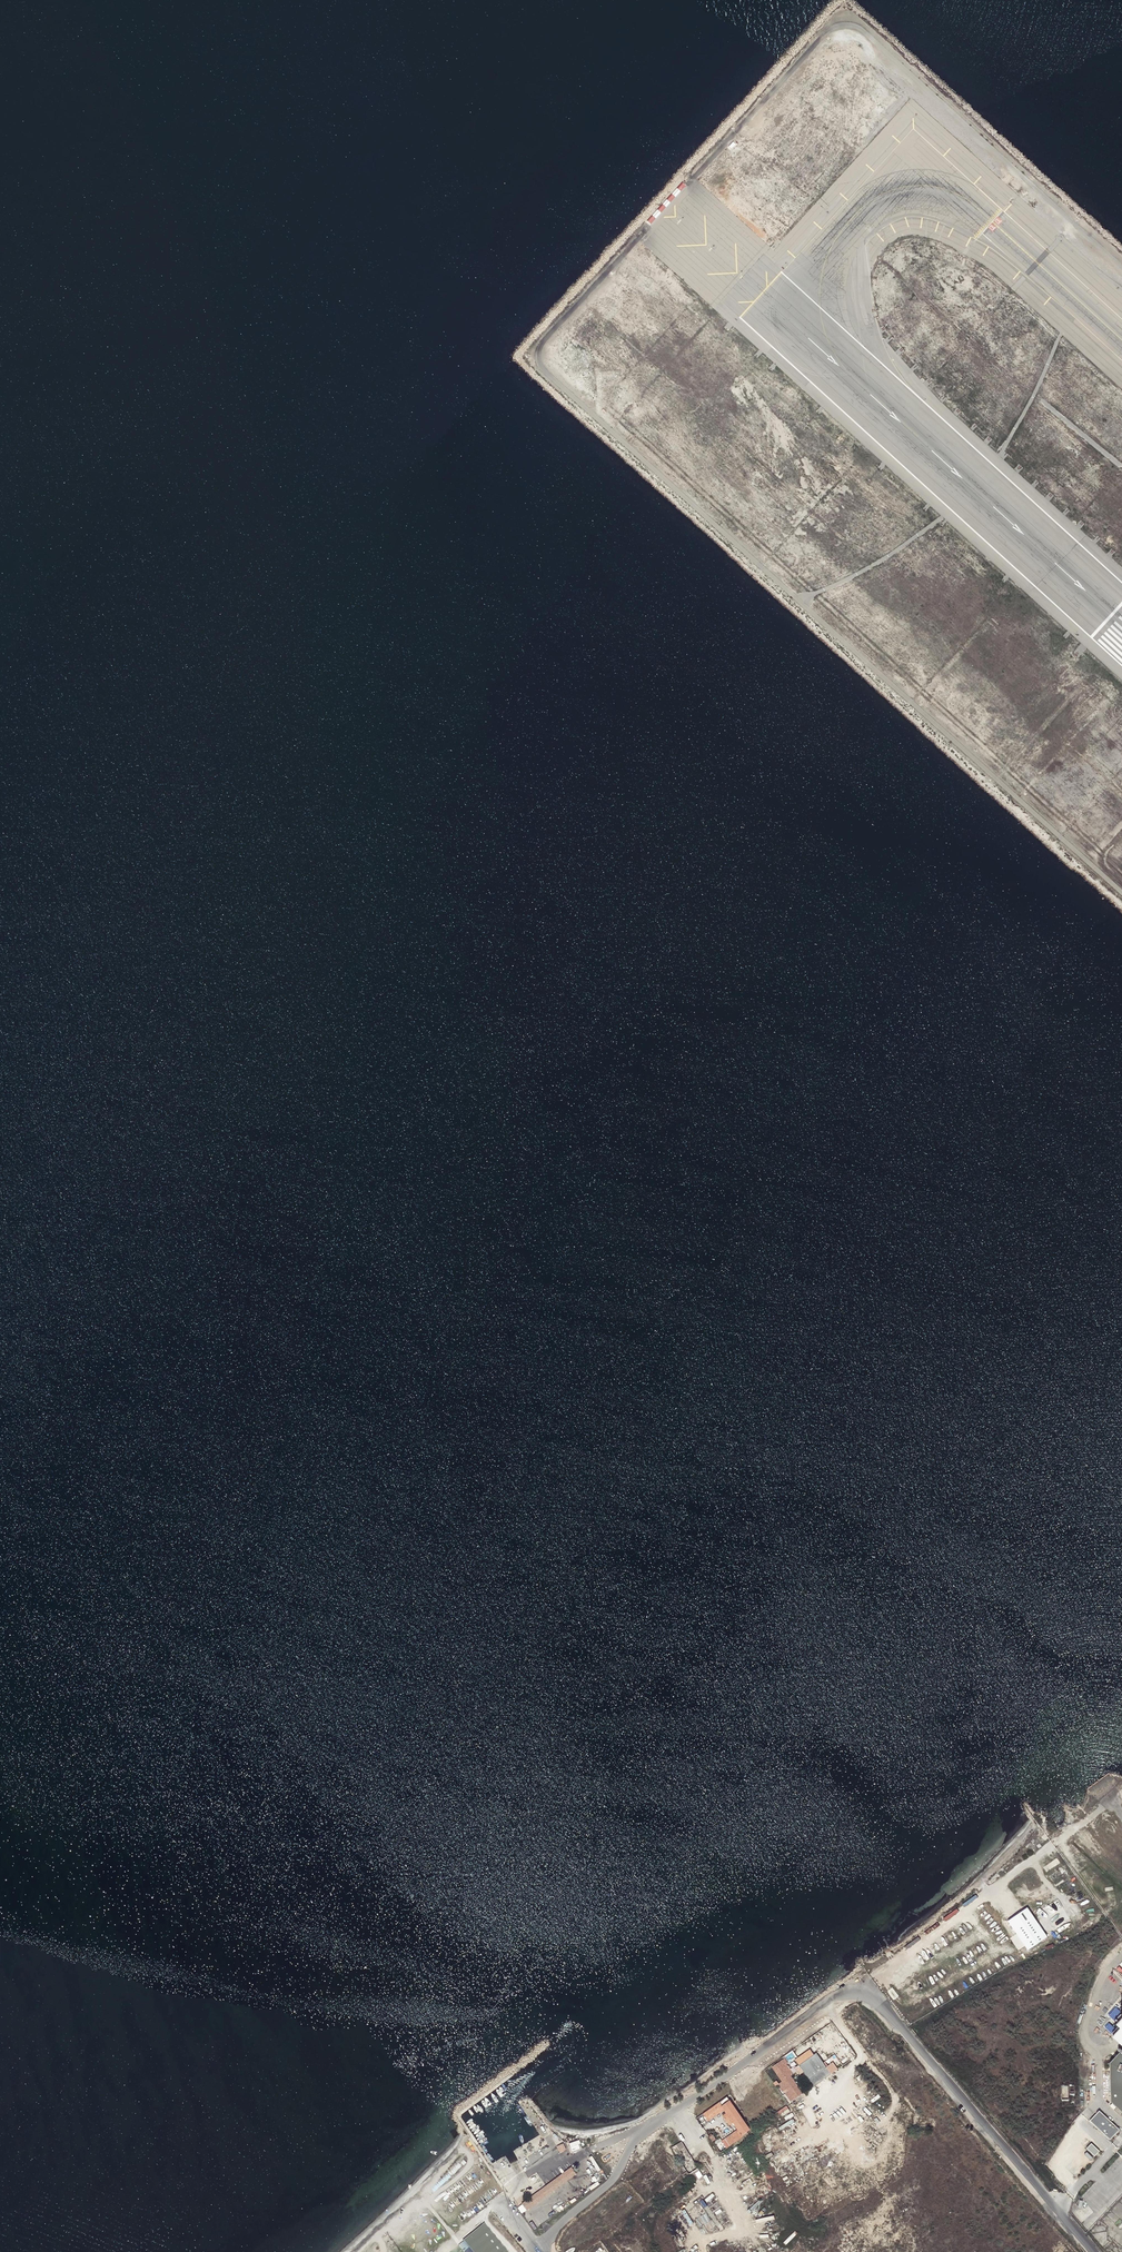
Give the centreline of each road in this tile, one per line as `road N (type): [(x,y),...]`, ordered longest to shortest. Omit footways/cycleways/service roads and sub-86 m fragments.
road 1 (unclassified): [(1092,2251),(870,1994),(857,1989),(841,1992),(636,2139),(612,2180),(534,2246)]
road 2 (track): [(693,2239),(739,2234),(744,2227),(718,2166),(676,2111)]
road 3 (track): [(826,2002),(862,2058),(829,2122),(802,2143)]

